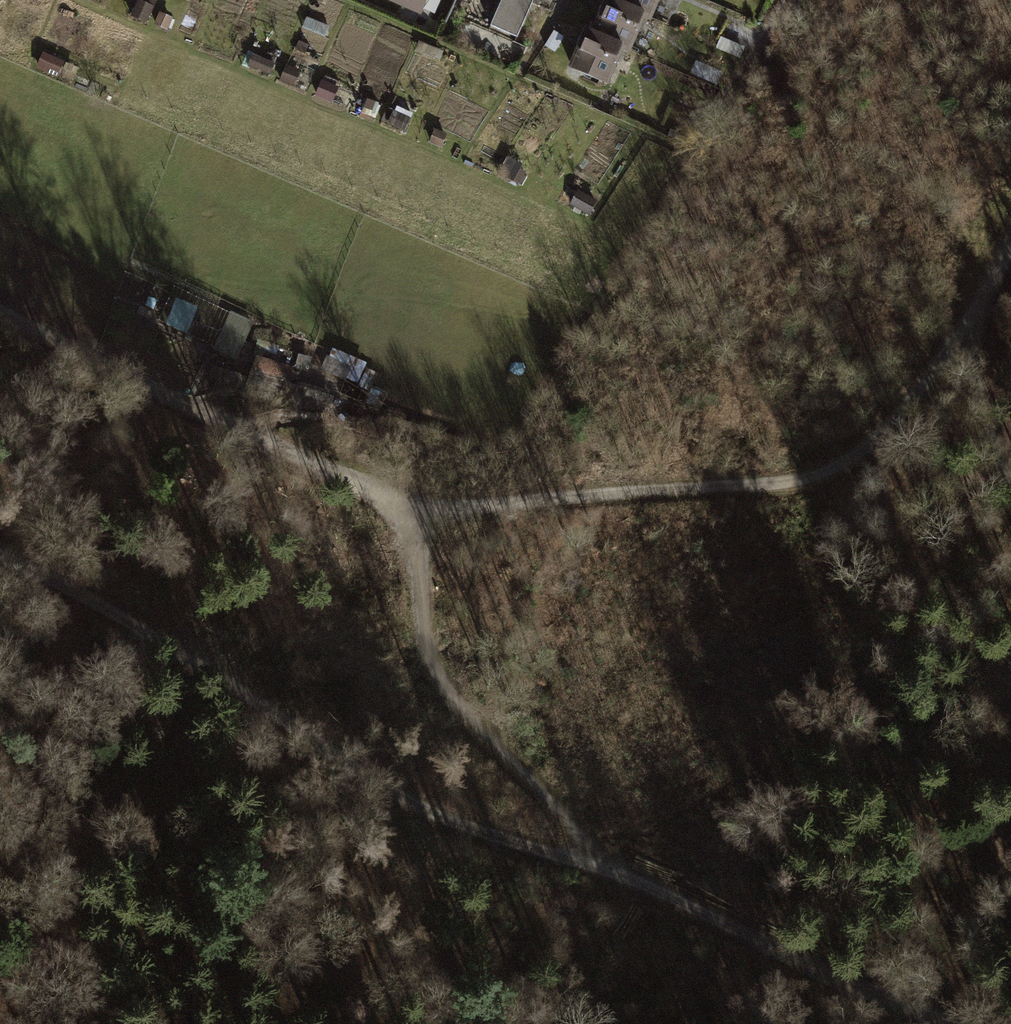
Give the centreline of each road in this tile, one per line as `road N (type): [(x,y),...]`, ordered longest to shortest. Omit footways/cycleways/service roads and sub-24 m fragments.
road 1 (track): [(1000,262),(859,462),(797,485),(416,510)]
road 2 (track): [(606,870),(426,806),(78,592),(0,558)]
road 3 (track): [(416,510),(301,466),(0,315)]
road 4 (track): [(416,510),(427,651),(606,870)]
road 5 (track): [(946,1023),(606,870)]
road 6 (track): [(1000,262),(973,377),(1010,491)]
road 7 (track): [(790,0),(689,156)]

